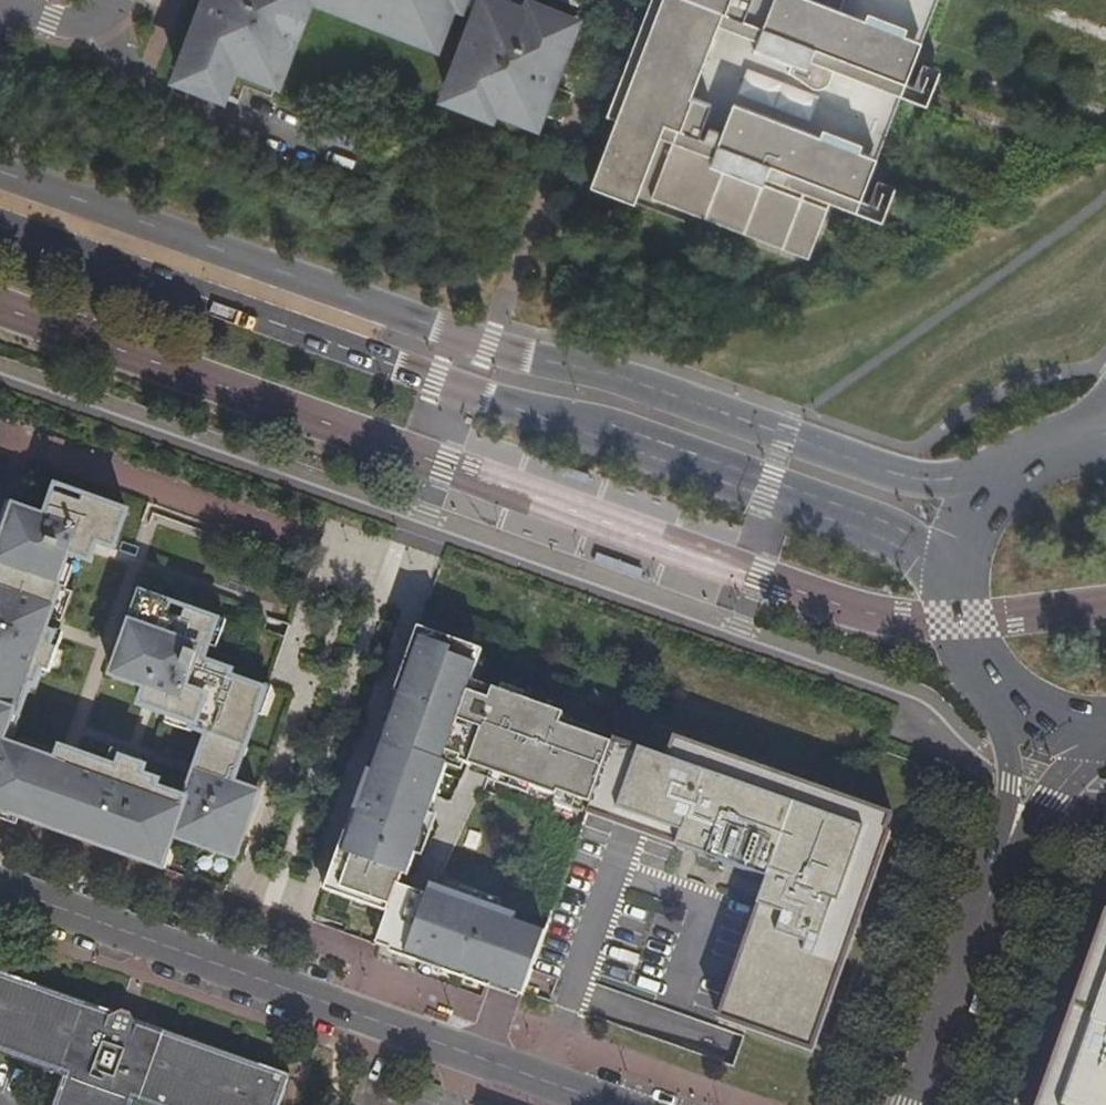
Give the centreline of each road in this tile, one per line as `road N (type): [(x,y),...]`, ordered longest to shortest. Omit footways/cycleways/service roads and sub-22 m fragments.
road 1 (primary): [(990,483),(925,480),(608,374),(490,347),(0,175)]
road 2 (primary): [(0,226),(897,536),(927,552),(949,583)]
road 3 (unclassified): [(611,1104),(0,886)]
road 4 (unclassified): [(1002,865),(916,1104)]
road 5 (unclassified): [(1002,865),(1092,735)]
road 6 (unclassified): [(1018,711),(1002,865)]
road 7 (primary): [(949,583),(963,648),(1018,711)]
road 8 (residential): [(1,0),(72,26),(95,24),(117,0)]
road 9 (primary): [(1098,436),(1031,452),(990,483)]

